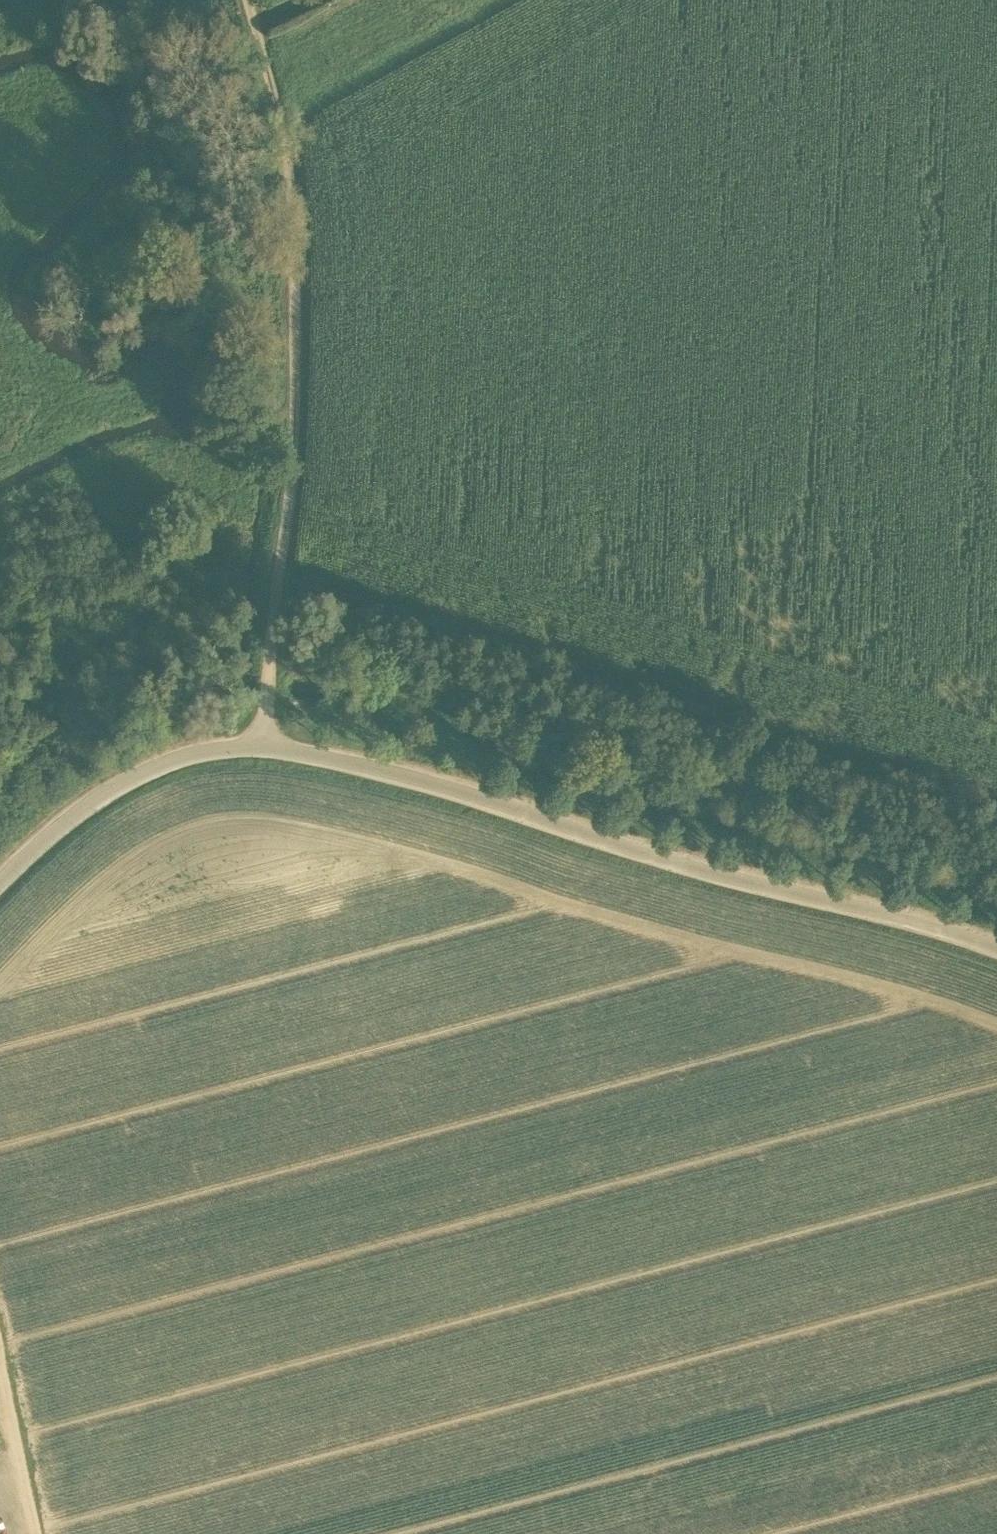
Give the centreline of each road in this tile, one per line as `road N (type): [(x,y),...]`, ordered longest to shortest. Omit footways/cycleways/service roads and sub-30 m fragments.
road 1 (unclassified): [(996,946),(361,764),(250,747)]
road 2 (track): [(250,747),(289,545),(298,398),(286,162),(256,0)]
road 3 (unclassified): [(0,889),(91,801),(171,764),(250,747)]
road 4 (track): [(0,1361),(35,1533)]

